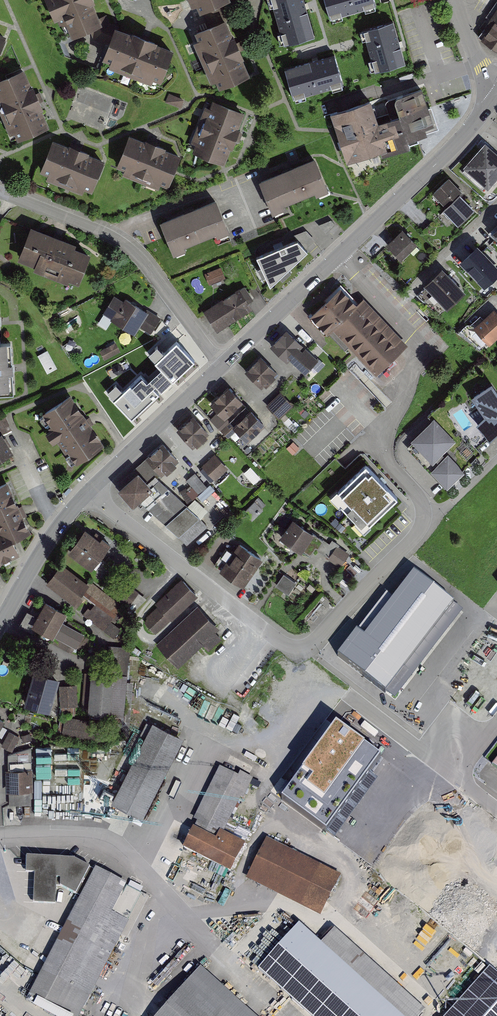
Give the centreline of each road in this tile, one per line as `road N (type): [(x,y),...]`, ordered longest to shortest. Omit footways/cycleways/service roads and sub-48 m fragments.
road 1 (residential): [(89,491),(274,637),(290,647),(306,646),(422,525),(420,498),(386,454),(399,410)]
road 2 (tertiary): [(222,365),(479,118)]
road 3 (residential): [(0,192),(127,247),(222,365)]
road 4 (residential): [(496,809),(346,693)]
road 5 (tertiary): [(89,491),(222,365)]
road 6 (tertiary): [(0,623),(89,491)]
road 7 (residential): [(0,839),(100,839),(143,870)]
road 8 (residential): [(390,314),(496,205)]

